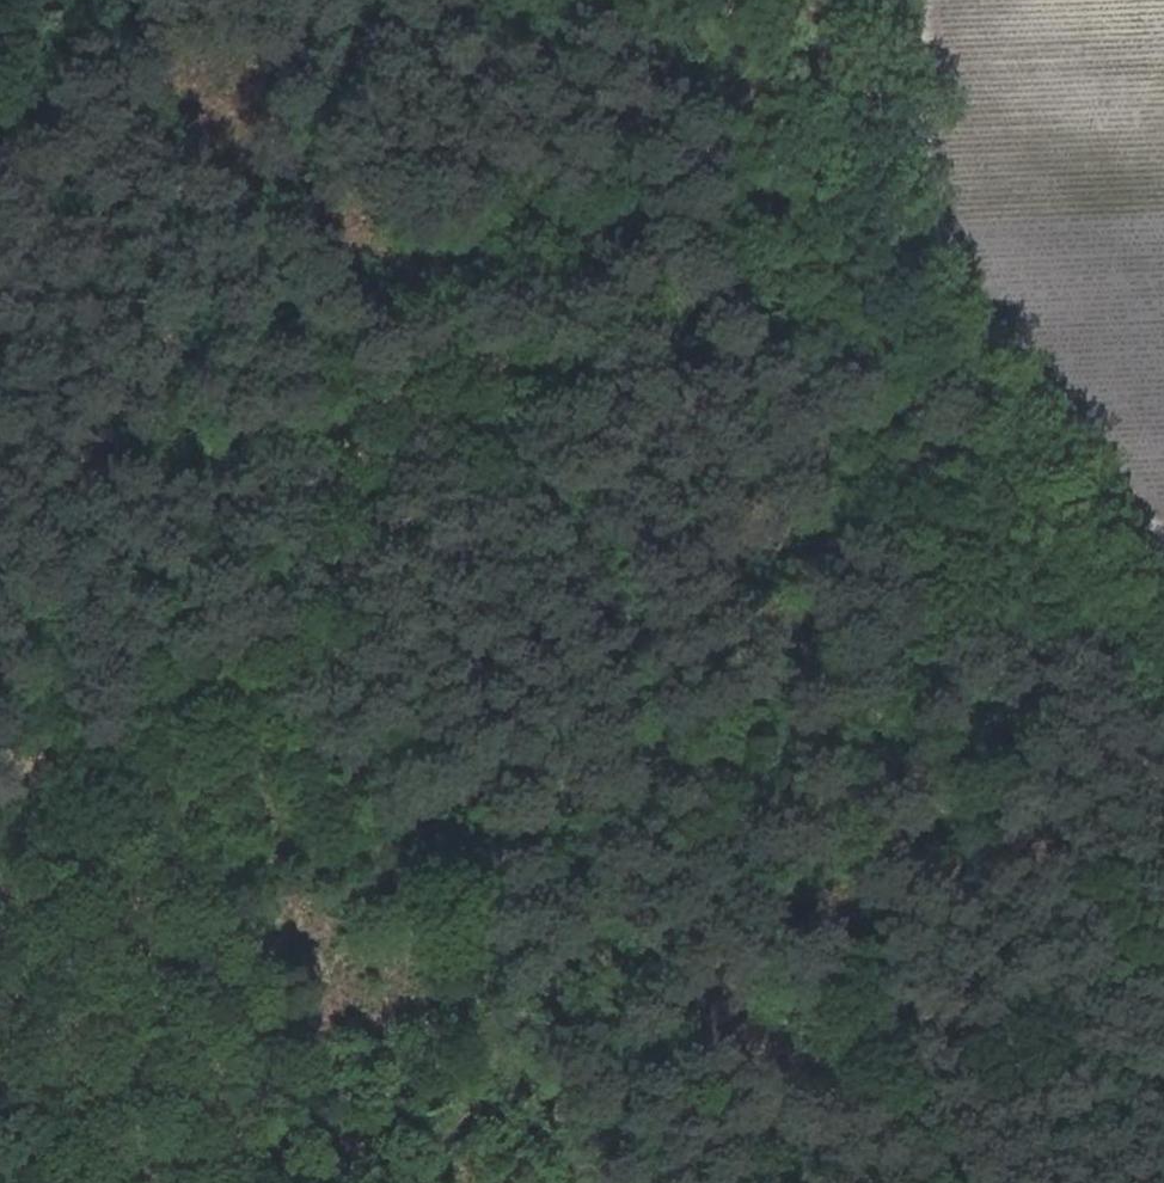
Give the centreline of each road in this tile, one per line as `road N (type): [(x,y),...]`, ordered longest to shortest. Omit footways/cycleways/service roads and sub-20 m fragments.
road 1 (track): [(1163,554),(959,279),(930,168),(922,0)]

